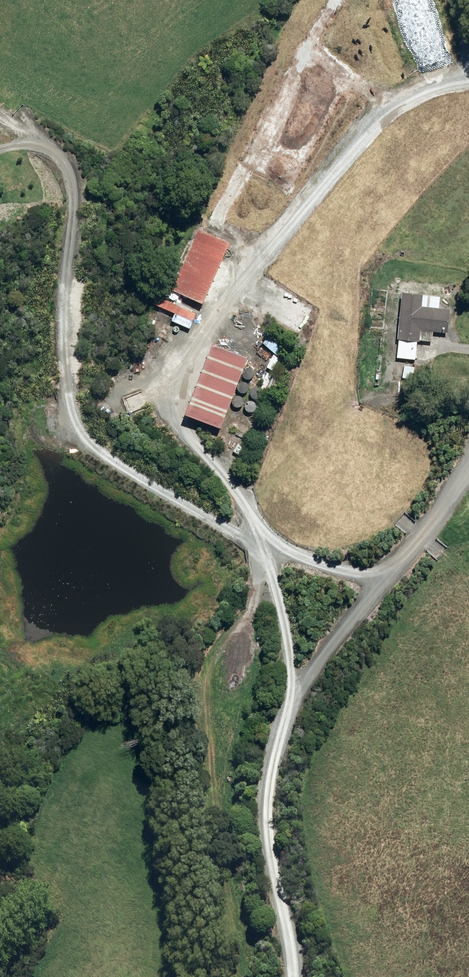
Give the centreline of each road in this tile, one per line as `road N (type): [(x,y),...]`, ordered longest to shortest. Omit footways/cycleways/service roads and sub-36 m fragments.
road 1 (track): [(468,74),(394,107),(280,247),(227,296),(197,342),(181,395),(180,422),(209,444),(254,514),(273,570),(291,684),(262,808),(297,976)]
road 2 (track): [(389,581),(327,571),(265,545),(100,448),(76,423),(65,391),(78,201),(66,166),(43,137),(0,108)]
road 3 (track): [(281,723),(468,465)]

